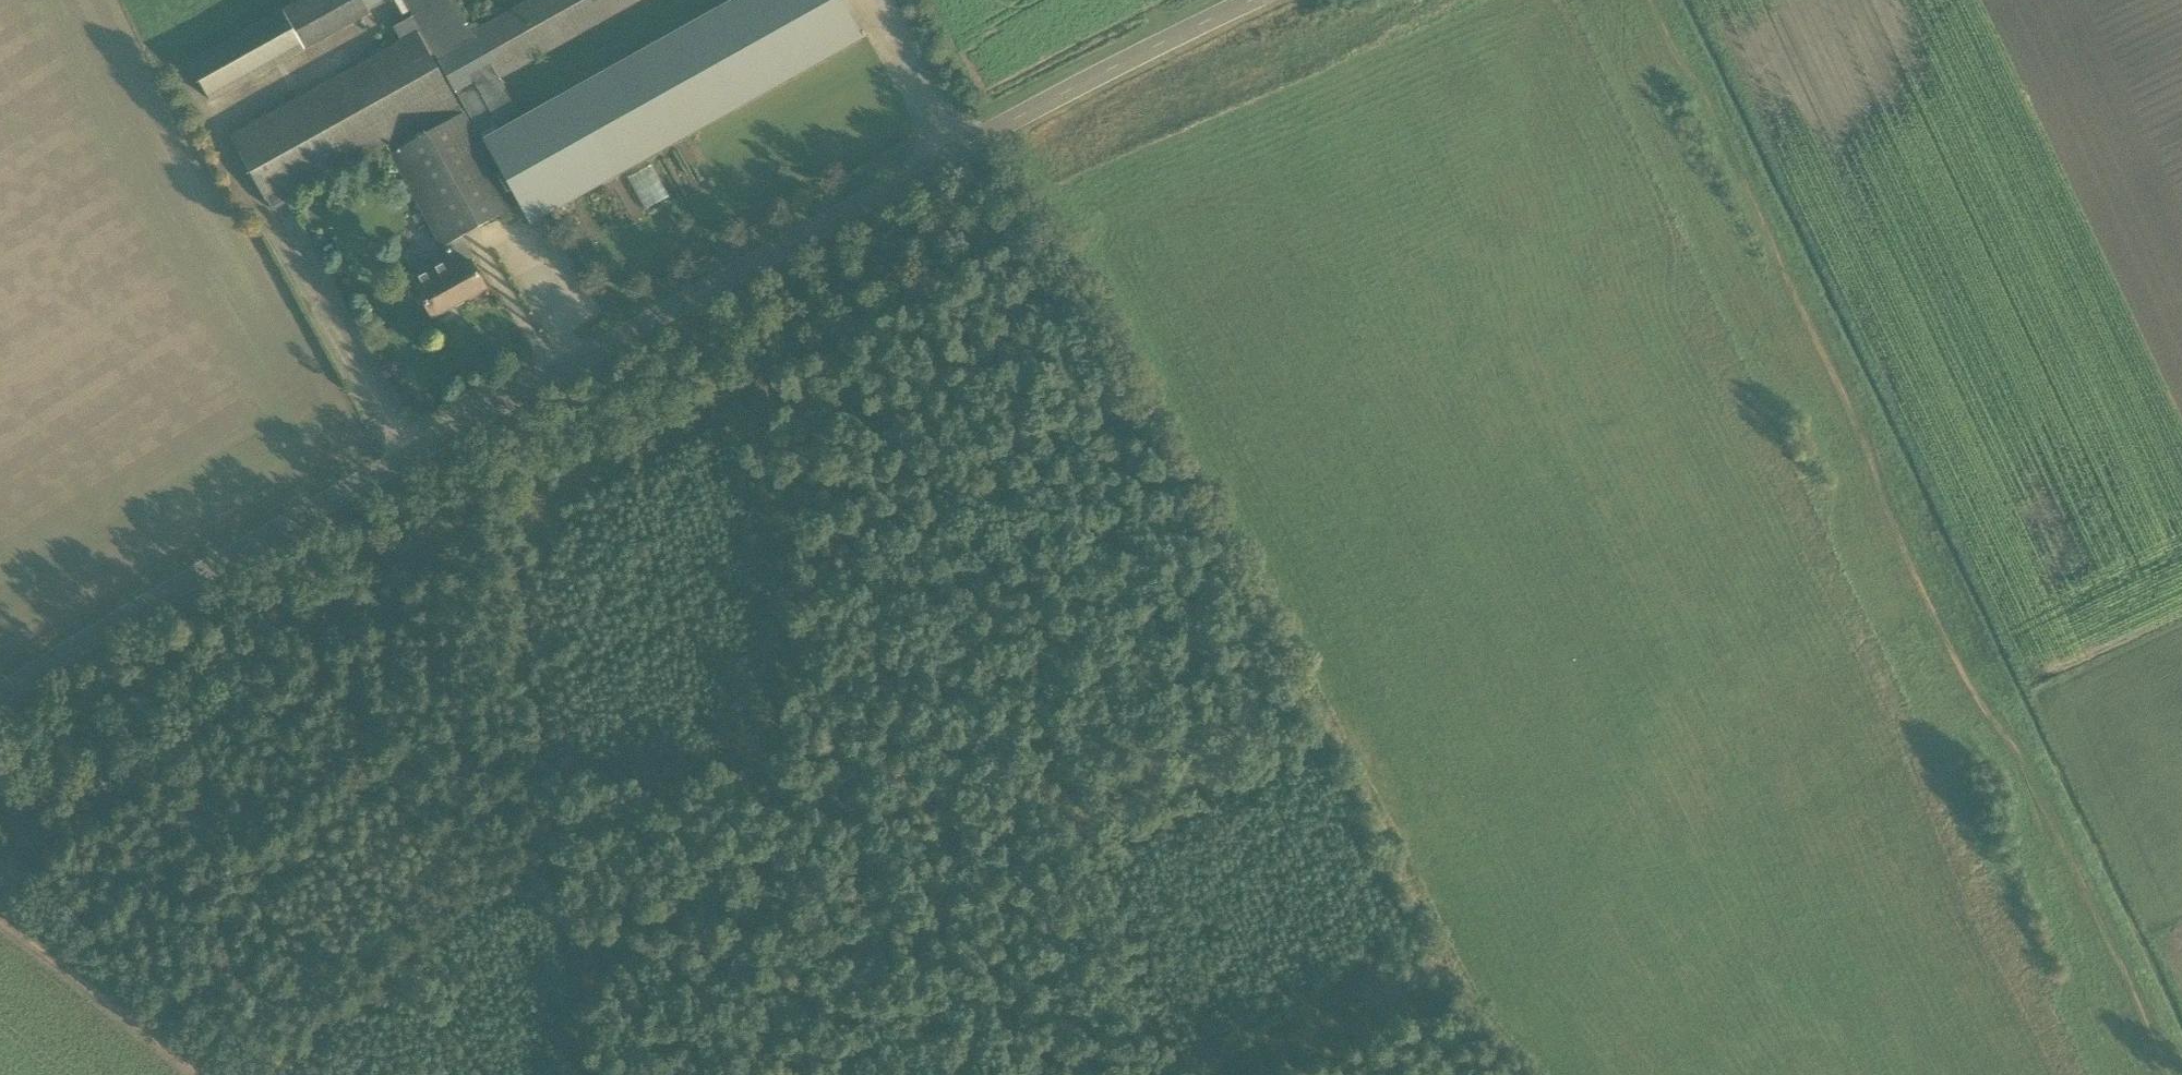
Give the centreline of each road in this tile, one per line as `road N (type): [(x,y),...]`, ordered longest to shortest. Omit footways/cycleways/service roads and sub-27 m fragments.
road 1 (unclassified): [(0,690),(199,565),(848,207),(1265,0)]
road 2 (track): [(184,1074),(0,926)]

